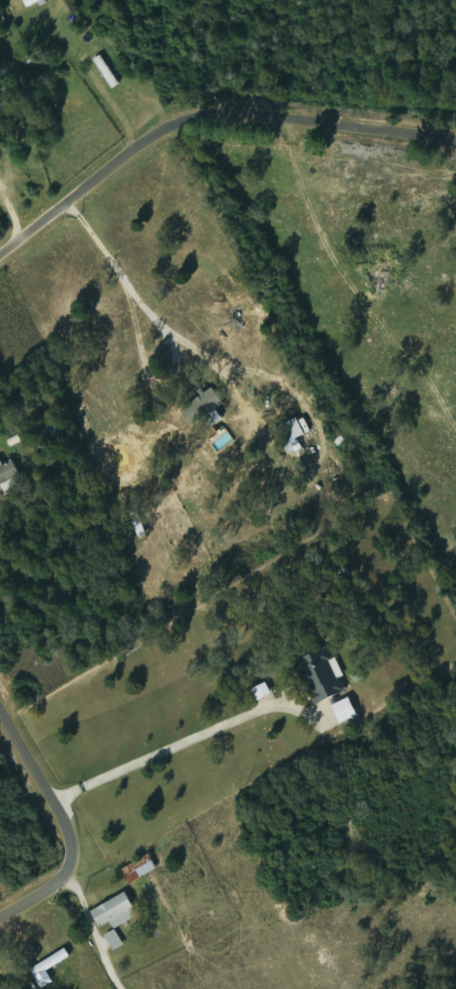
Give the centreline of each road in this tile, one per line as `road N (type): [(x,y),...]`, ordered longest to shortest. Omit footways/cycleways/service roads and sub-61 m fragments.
road 1 (residential): [(0,259),(118,160),(222,110),(455,146)]
road 2 (residential): [(0,919),(58,883),(74,854),(63,819),(0,710)]

